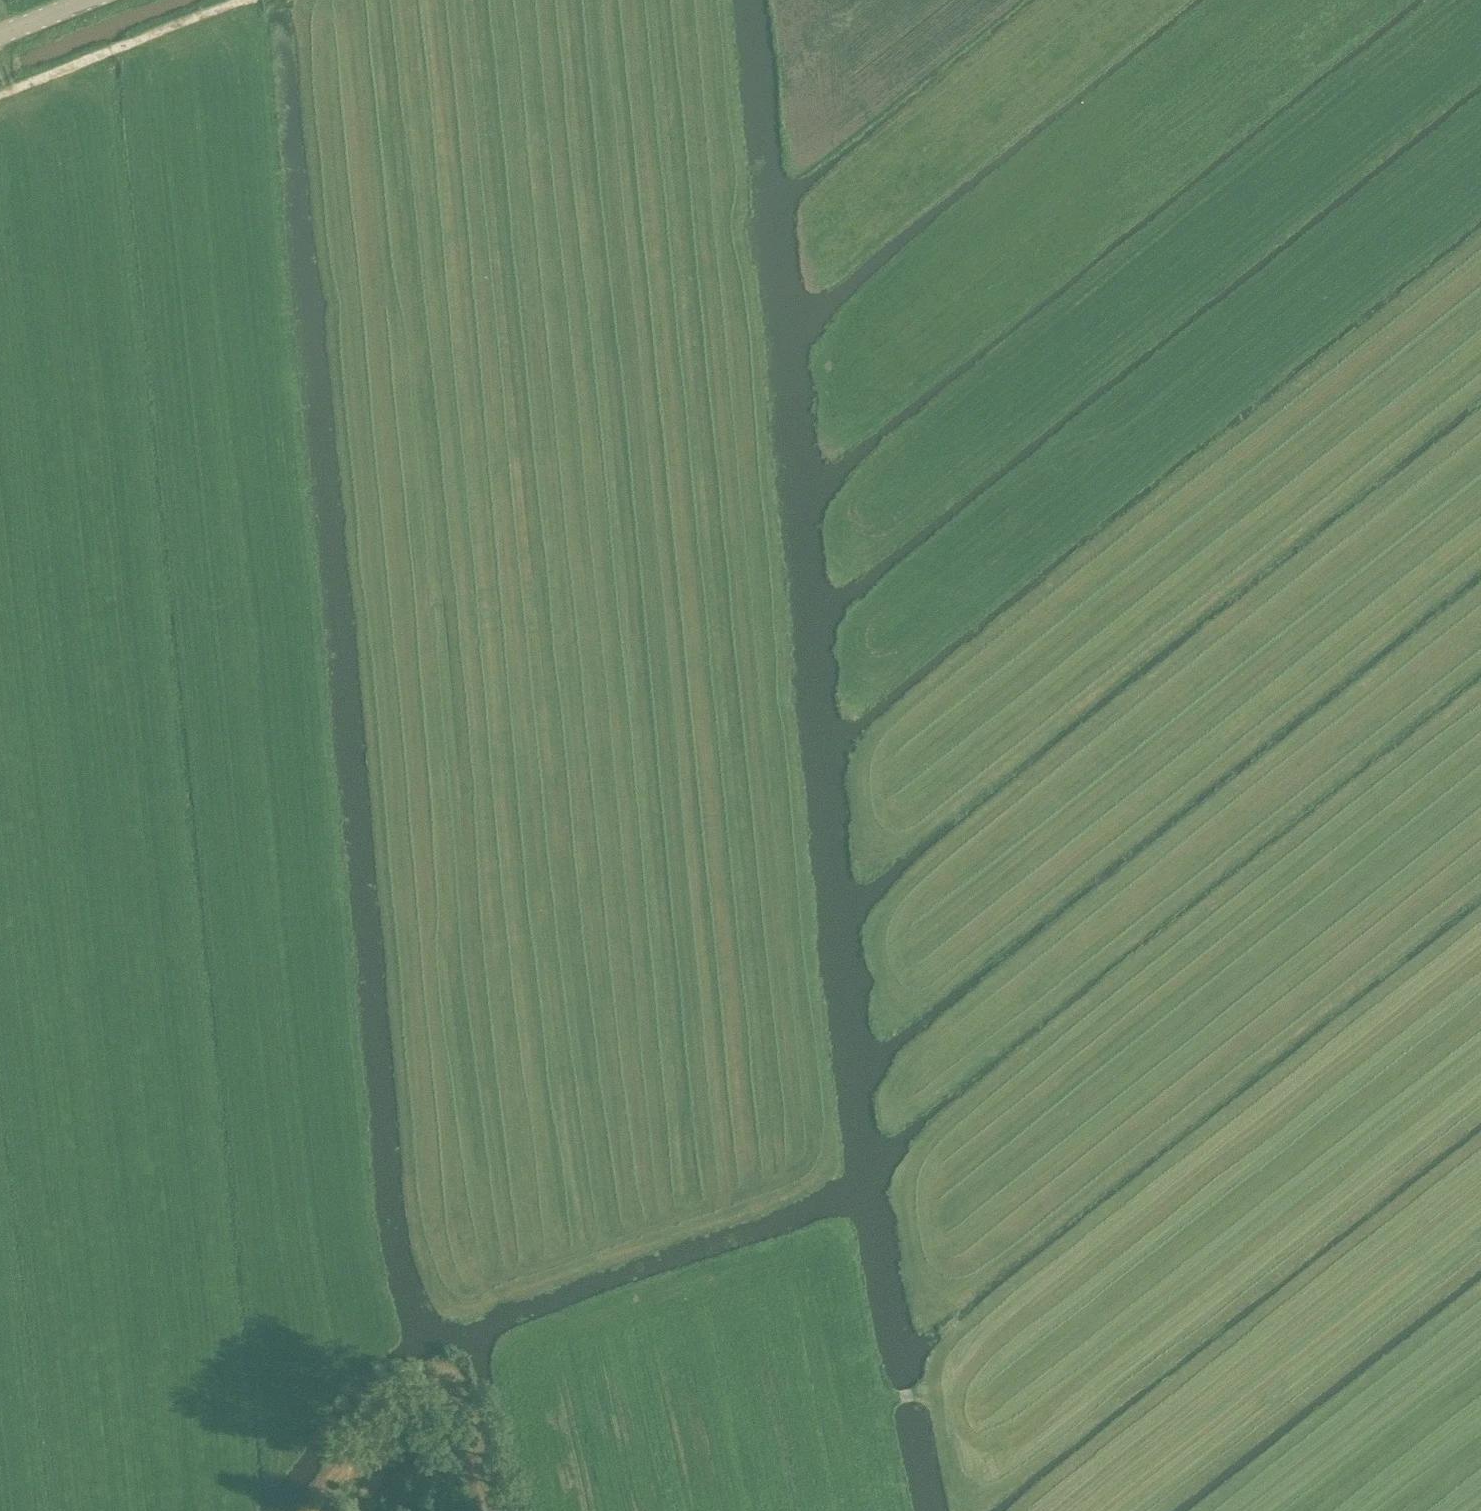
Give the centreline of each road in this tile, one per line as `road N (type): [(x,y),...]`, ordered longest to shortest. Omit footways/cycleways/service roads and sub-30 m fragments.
road 1 (track): [(0,94),(242,0)]

